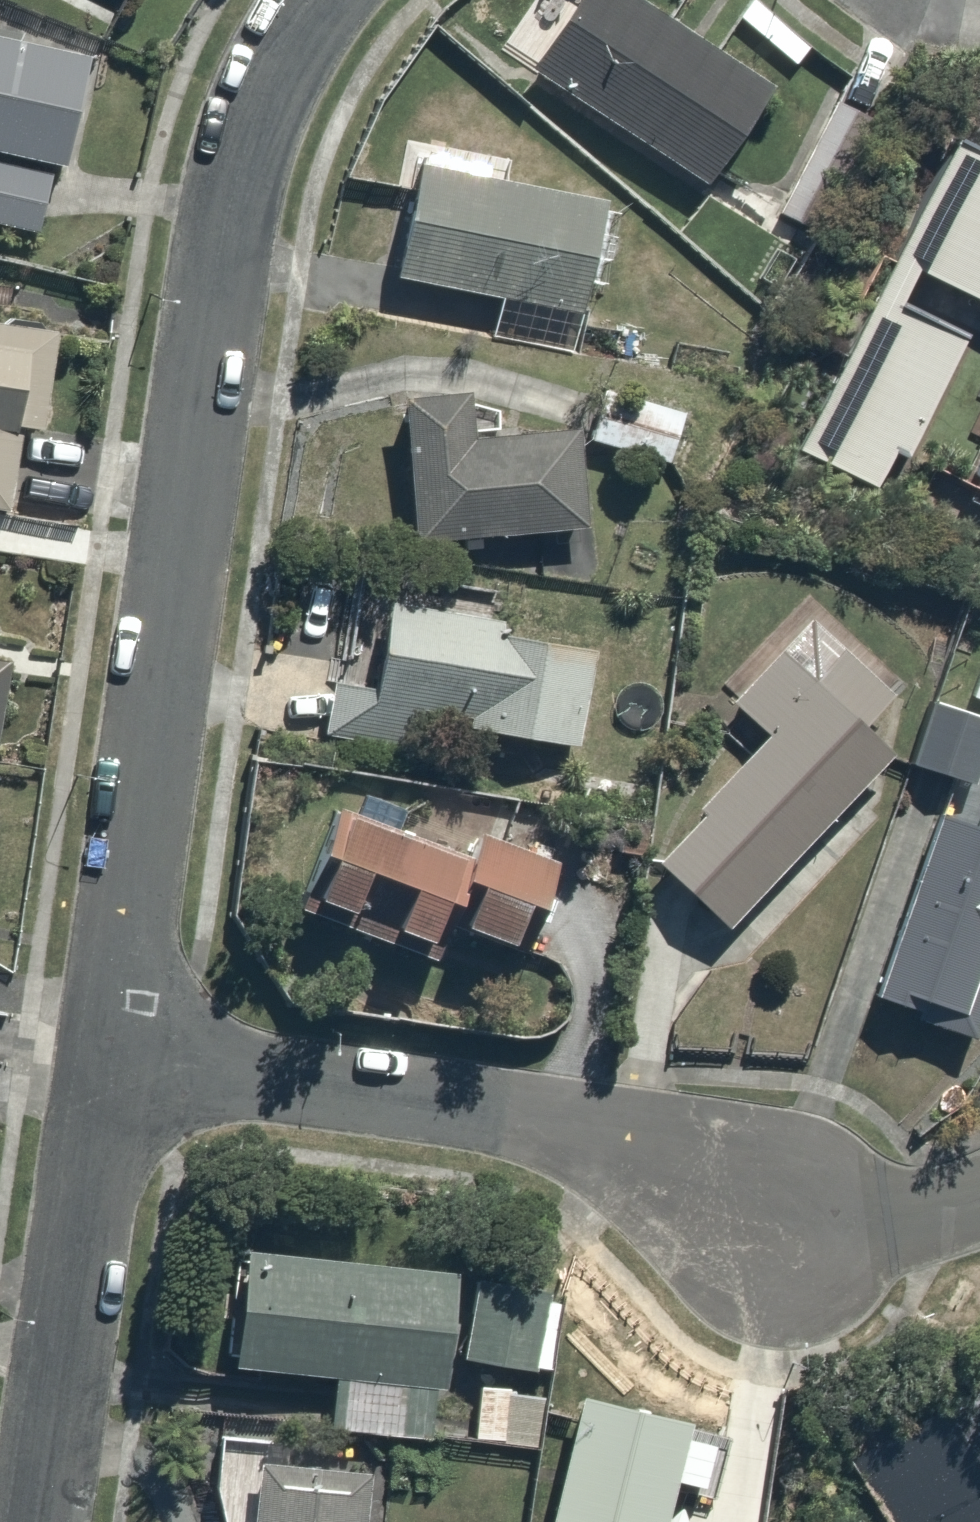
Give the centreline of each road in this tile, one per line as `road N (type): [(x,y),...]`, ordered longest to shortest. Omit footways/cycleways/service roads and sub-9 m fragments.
road 1 (residential): [(317,0),(282,47),(251,126),(119,1065)]
road 2 (residential): [(119,1065),(368,1102),(606,1153),(784,1230),(885,1229),(979,1195)]
road 3 (residential): [(119,1065),(50,1521)]

